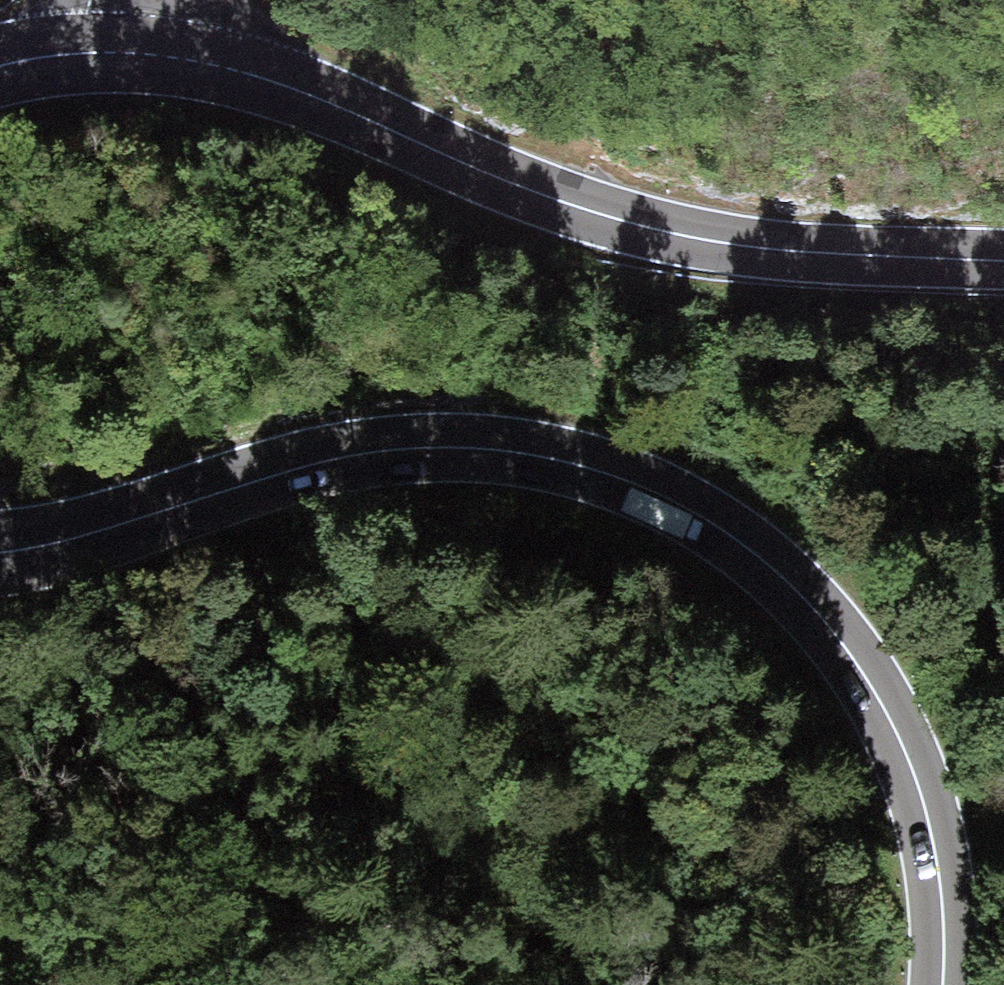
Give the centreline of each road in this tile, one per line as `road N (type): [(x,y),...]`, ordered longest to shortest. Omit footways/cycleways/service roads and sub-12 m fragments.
road 1 (primary): [(0,553),(396,449),(520,453),(653,492),(772,567),(870,684),(928,815),(941,890),(943,984)]
road 2 (primary): [(1003,440),(931,540),(870,600),(797,663),(654,760),(488,839),(320,895),(0,962)]
road 3 (primary): [(1003,261),(750,247),(654,229),(526,188),(350,111),(210,64),(125,53),(0,66)]

